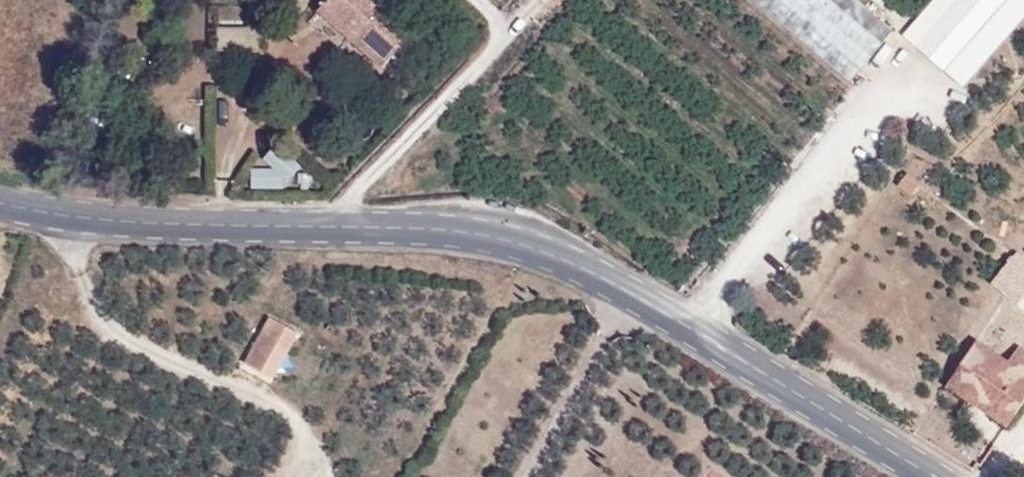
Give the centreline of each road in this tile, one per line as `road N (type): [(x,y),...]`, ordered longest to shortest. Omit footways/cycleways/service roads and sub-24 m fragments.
road 1 (tertiary): [(0,204),(68,225),(427,230),(525,239),(929,476)]
road 2 (track): [(332,229),(504,27),(475,0)]

